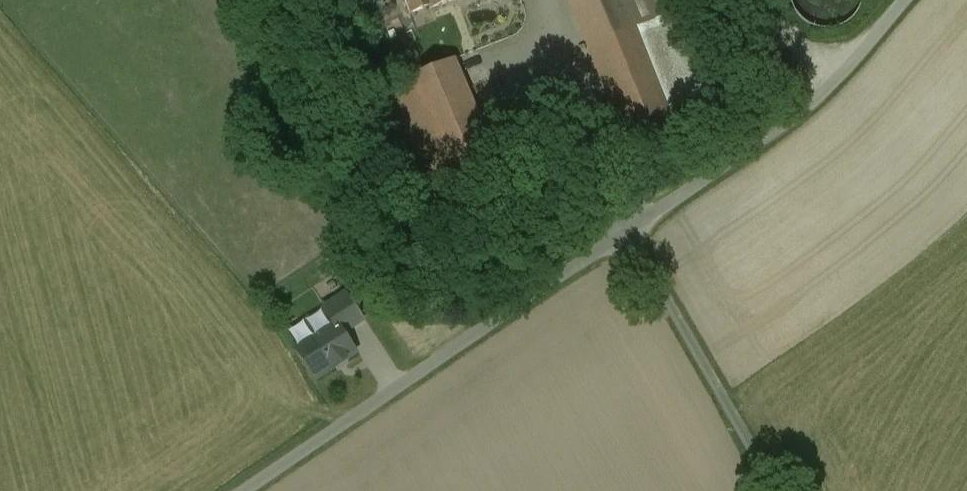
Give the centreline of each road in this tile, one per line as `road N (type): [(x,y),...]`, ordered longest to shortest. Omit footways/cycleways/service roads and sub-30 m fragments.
road 1 (unclassified): [(238,490),(730,164),(854,66),(908,0)]
road 2 (track): [(630,232),(777,490)]

